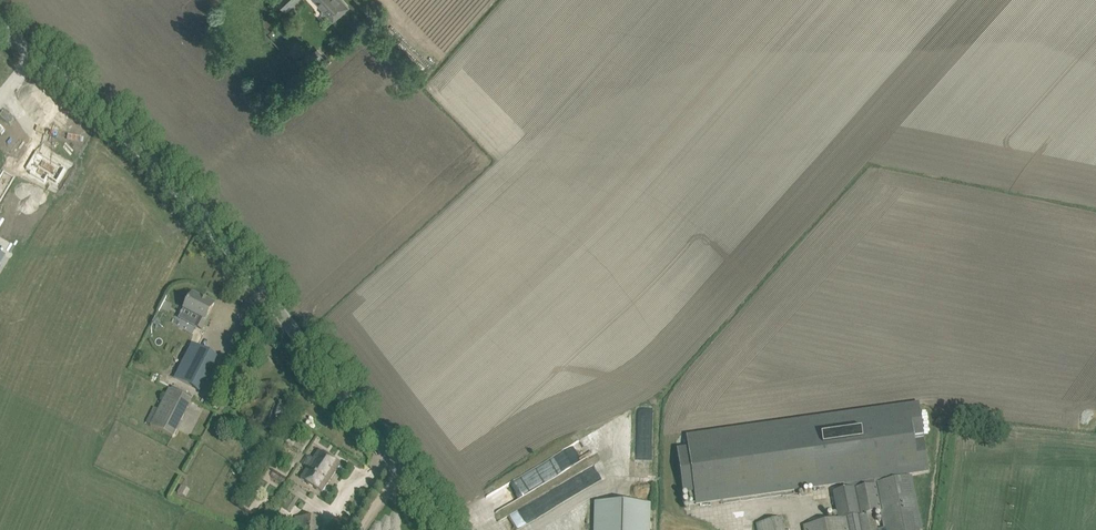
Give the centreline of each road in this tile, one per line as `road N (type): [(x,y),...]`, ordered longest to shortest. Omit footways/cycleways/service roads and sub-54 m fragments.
road 1 (unclassified): [(443,529),(215,230),(141,151),(0,28)]

